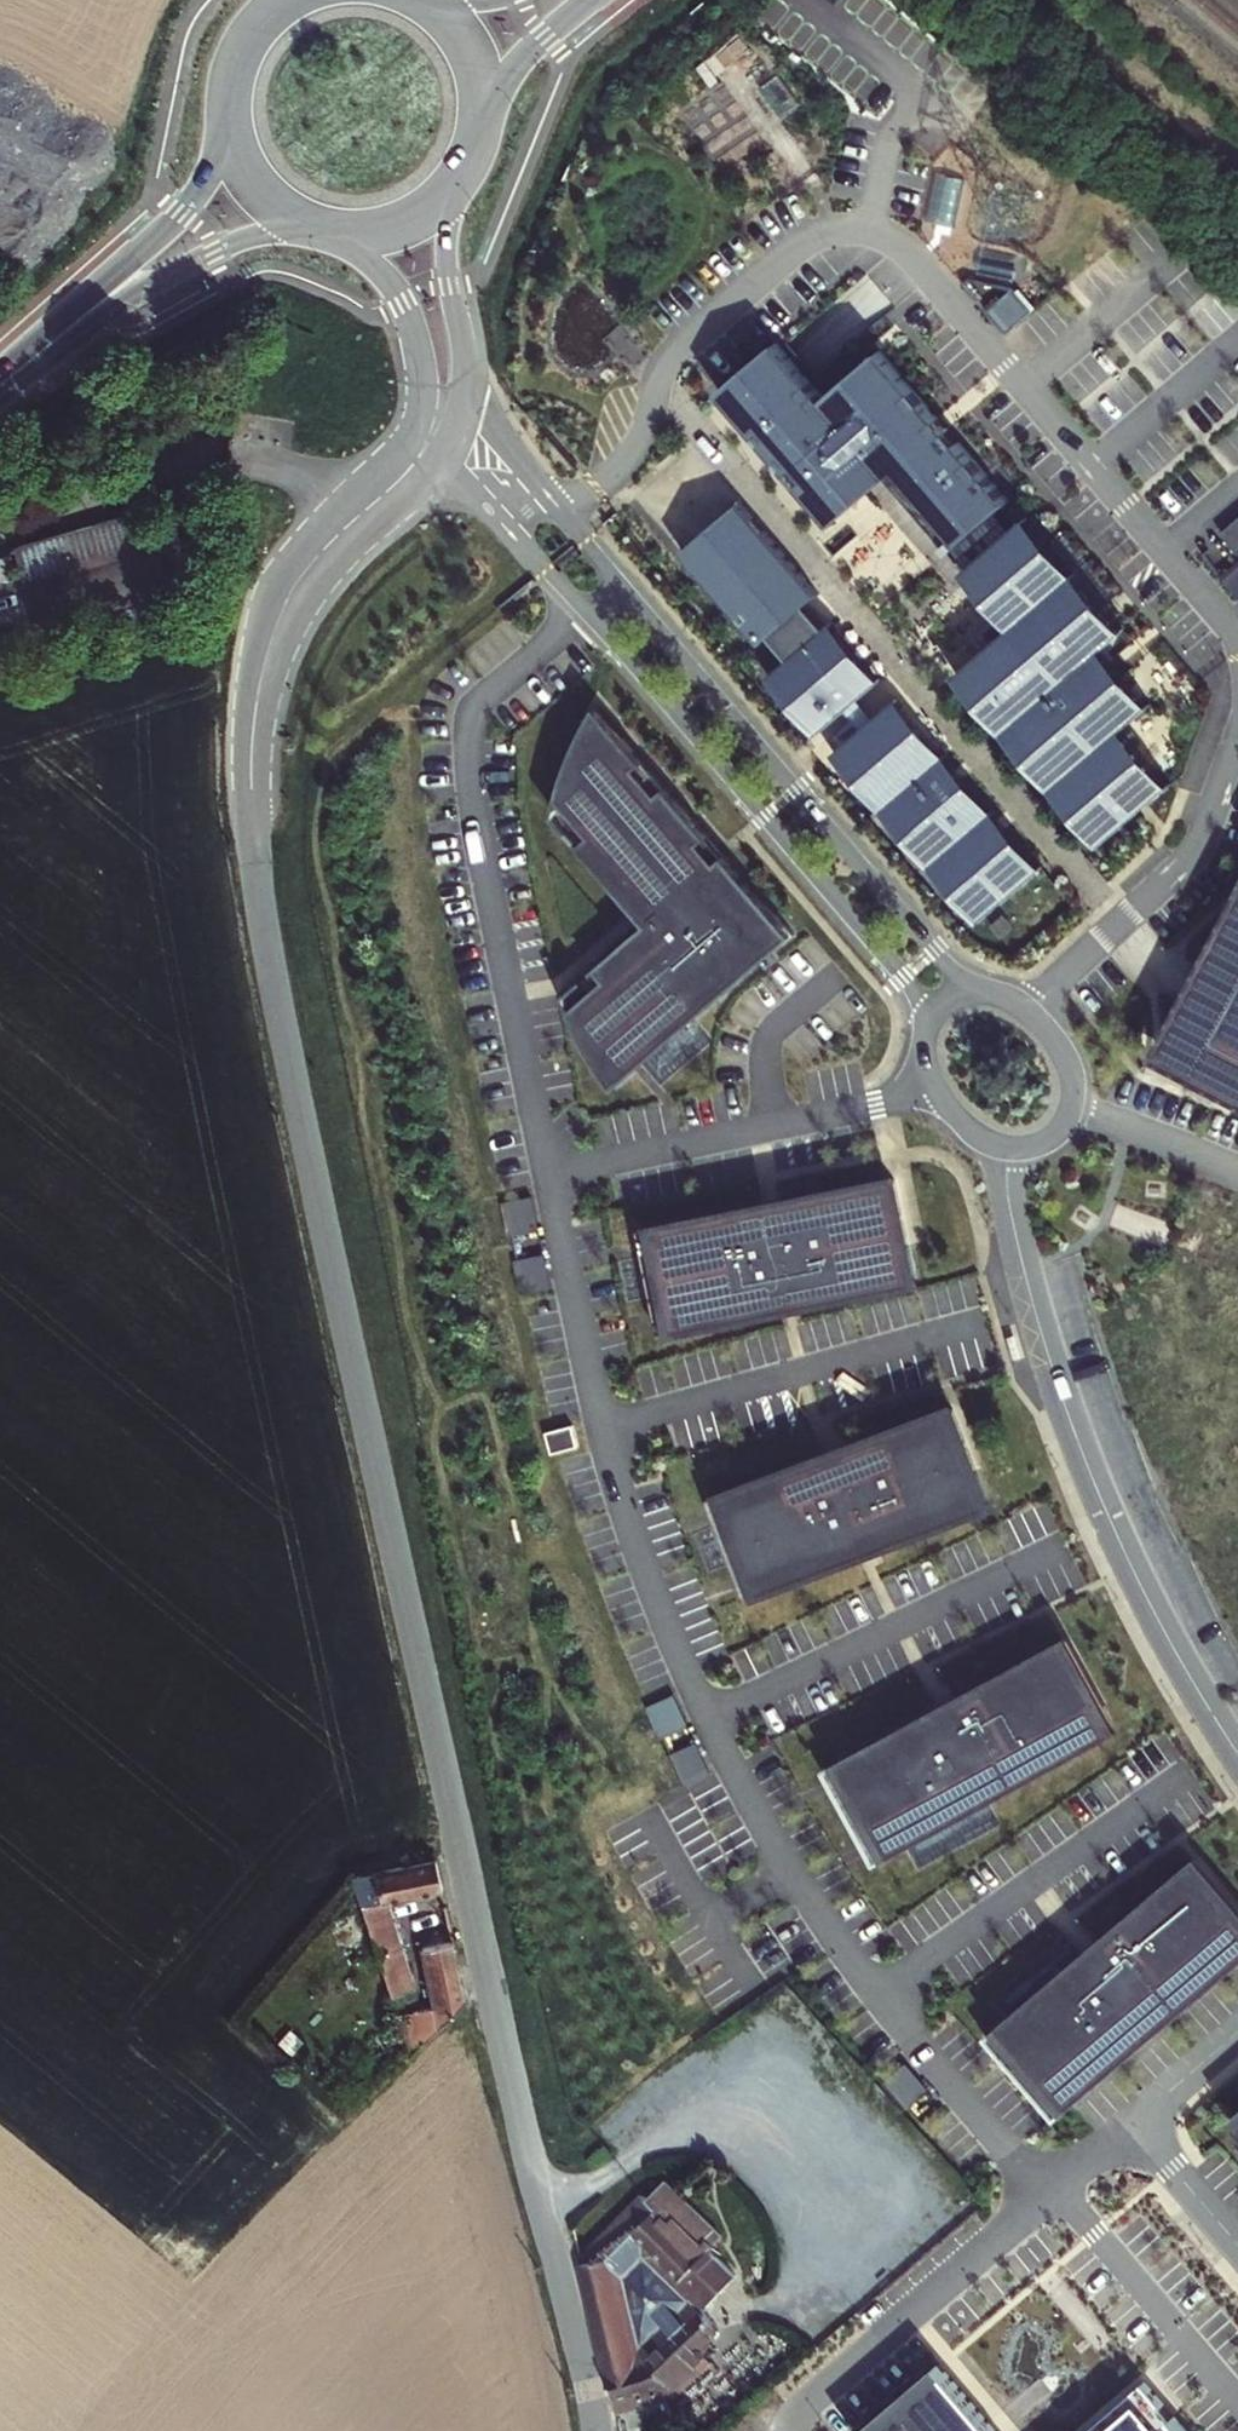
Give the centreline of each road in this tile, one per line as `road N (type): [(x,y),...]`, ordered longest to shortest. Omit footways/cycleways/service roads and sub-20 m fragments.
road 1 (tertiary): [(594,2430),(435,1731),(253,858),(250,739),(265,650),(313,558),(377,499)]
road 2 (residential): [(547,1173),(614,1484),(707,1720),(775,1847),(848,1958),(1044,2192)]
road 3 (residential): [(1237,642),(911,256),(878,234),(820,238),(695,335),(665,369),(632,457),(559,508)]
road 4 (residential): [(1237,1756),(1151,1608),(1079,1445),(1033,1306),(1001,1157)]
road 5 (residential): [(584,616),(485,700),(468,749),(476,826),(547,1173)]
road 6 (residential): [(977,992),(622,582)]
road 7 (residential): [(584,616),(933,1019)]
road 8 (residential): [(547,1173),(933,1087)]
road 9 (residential): [(768,2427),(1044,2192)]
road 10 (residential): [(1032,1010),(1192,855),(1237,748)]
road 11 (secondary): [(228,106),(202,186),(45,346)]
road 12 (secondary): [(45,346),(206,254),(302,223)]
road 13 (tertiary): [(455,408),(445,248),(462,175)]
road 14 (residential): [(433,452),(584,616)]
road 15 (residential): [(1001,1157),(1023,1157),(1058,1140),(1072,1107),(1062,1049),(1032,1010)]
road 16 (tertiary): [(345,234),(401,298),(420,354),(423,396)]
road 17 (secondary): [(479,131),(516,67),(591,0)]
road 18 (residential): [(1237,2242),(1137,2120)]
road 19 (secondary): [(479,131),(481,98),(469,52),(421,0)]
road 20 (secondary): [(228,106),(243,168),(262,195),(302,223)]
road 21 (residential): [(559,508),(455,408)]
road 22 (secondary): [(345,234),(417,218),(462,175)]
road 23 (residential): [(1137,2120),(1237,2033)]
road 24 (secondary): [(288,0),(247,40),(228,106)]

